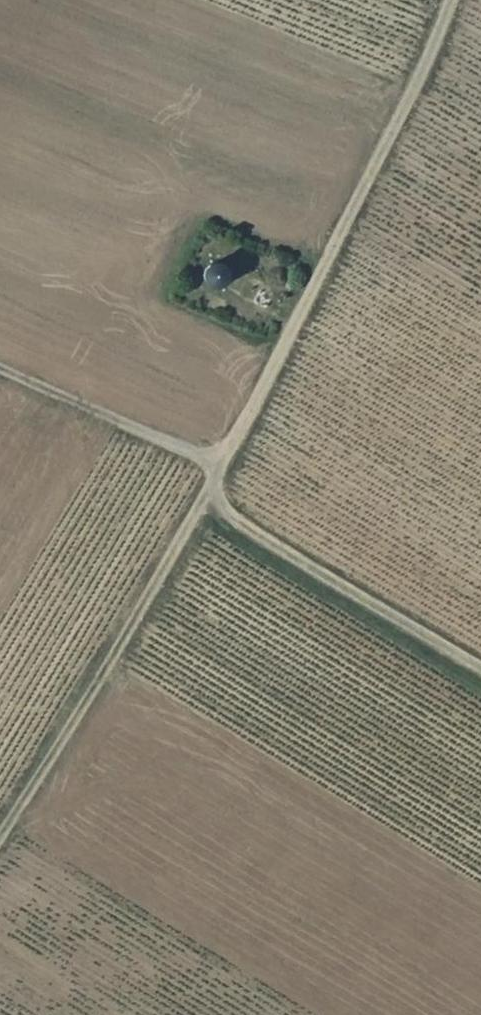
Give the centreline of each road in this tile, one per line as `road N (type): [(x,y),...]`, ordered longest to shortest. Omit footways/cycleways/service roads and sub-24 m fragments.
road 1 (track): [(458,0),(205,500),(0,847)]
road 2 (track): [(205,500),(480,673)]
road 3 (track): [(218,467),(0,373)]

